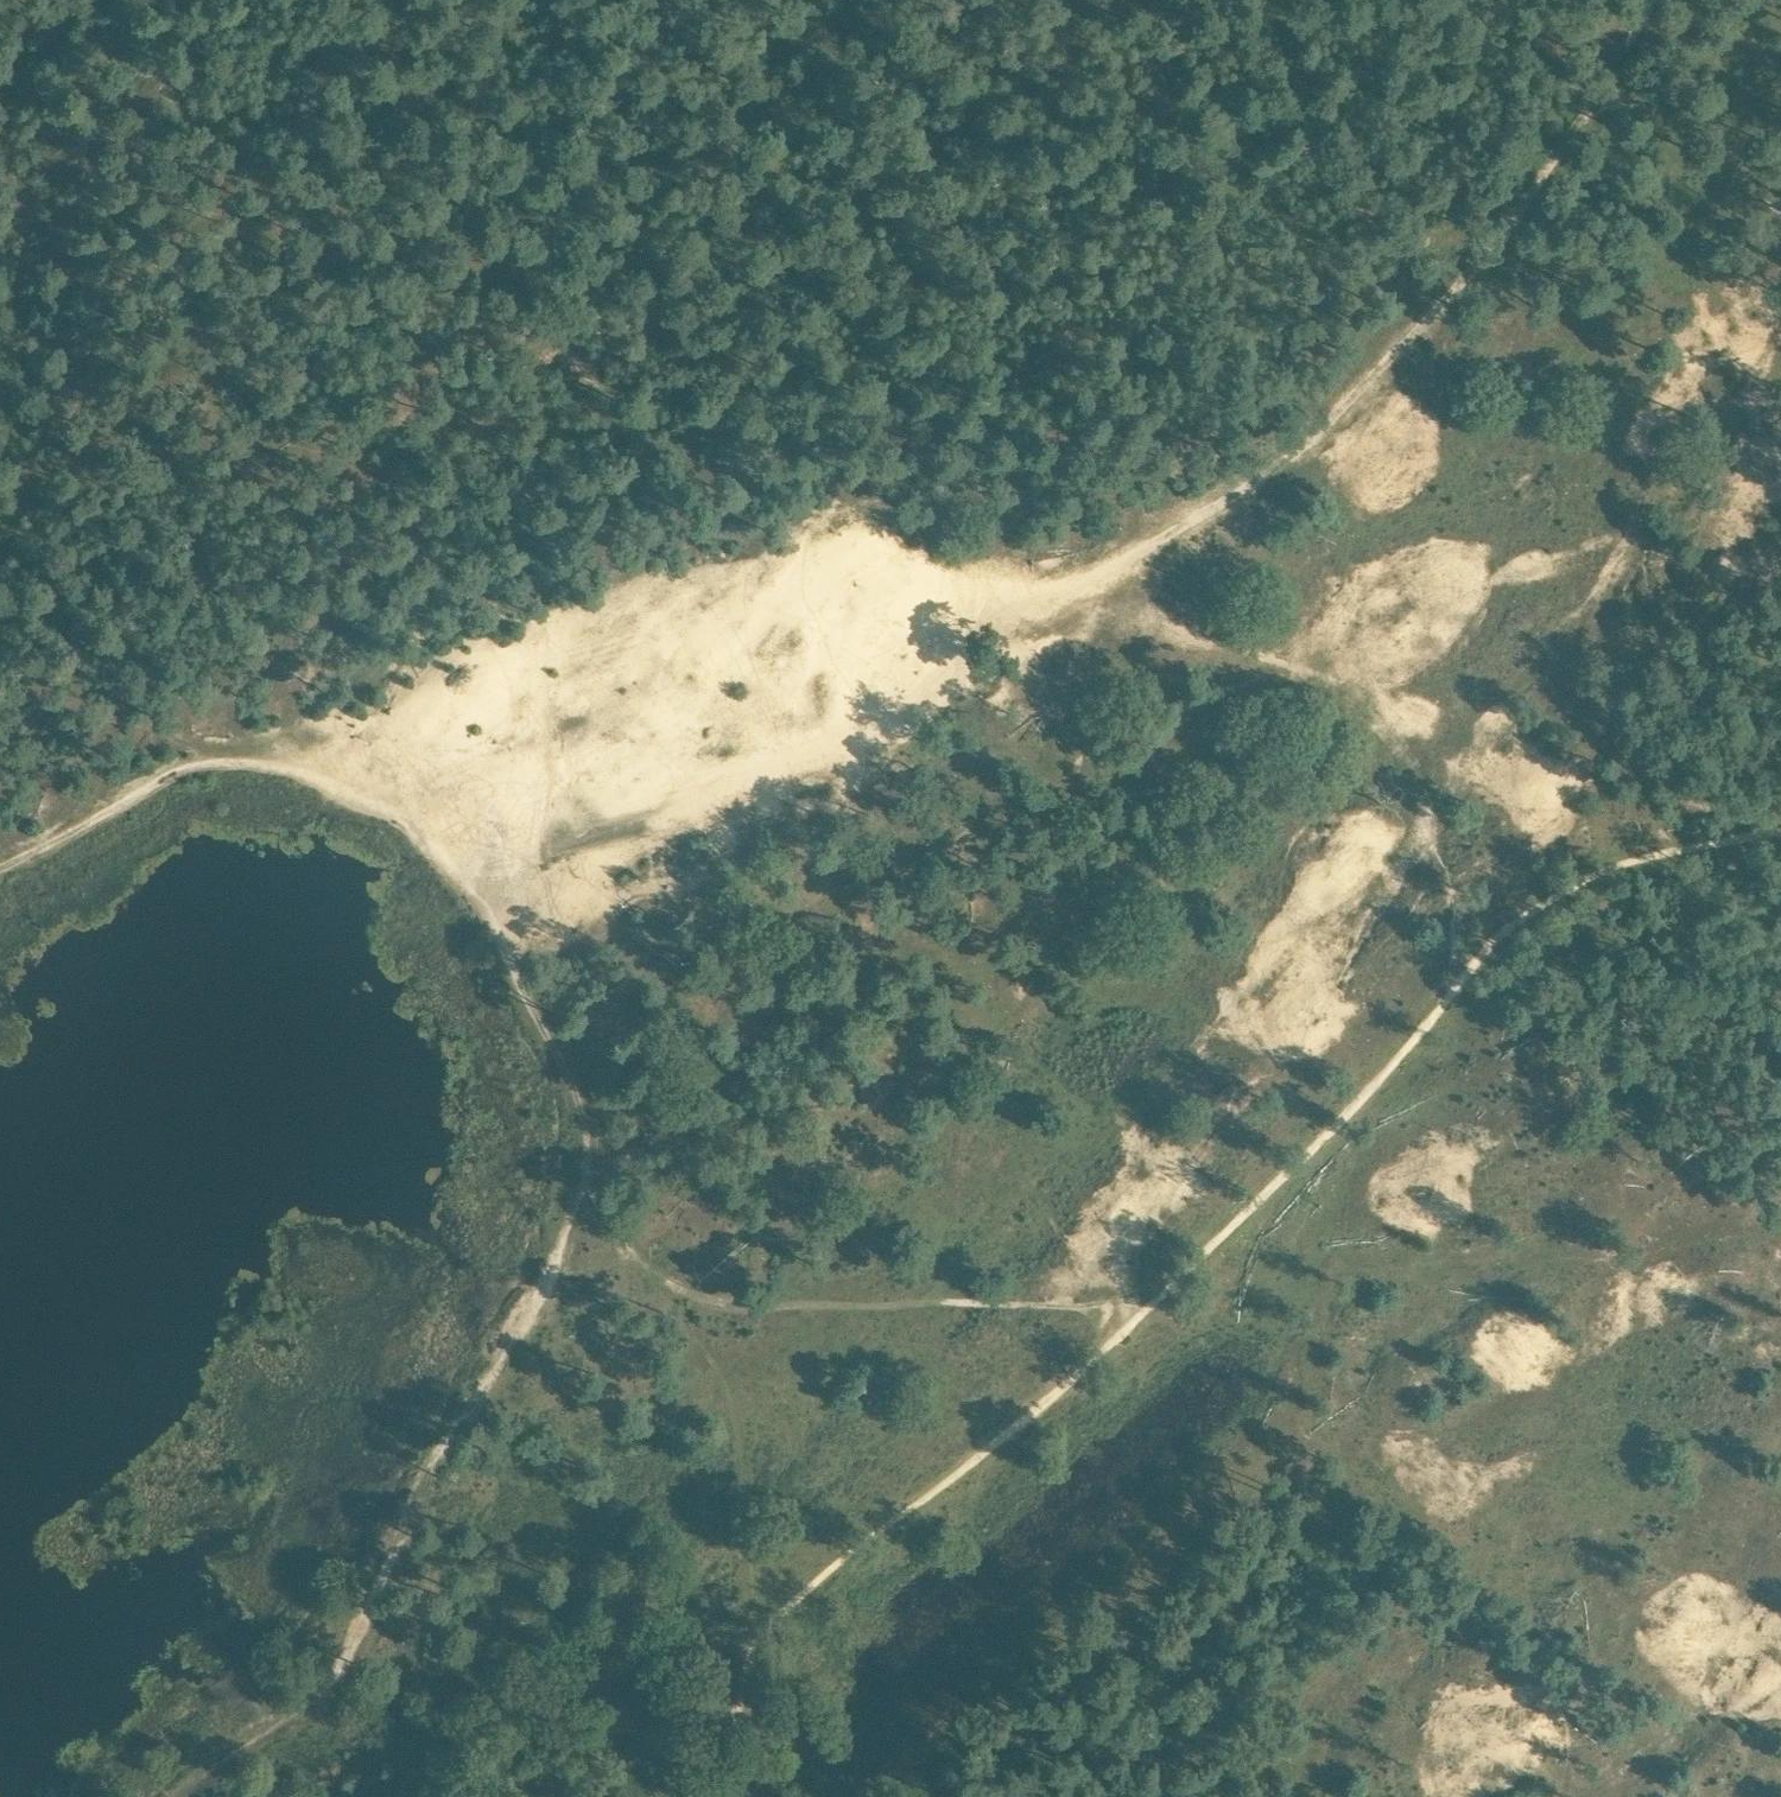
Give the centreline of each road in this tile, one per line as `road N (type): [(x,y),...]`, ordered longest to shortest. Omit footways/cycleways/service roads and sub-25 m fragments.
road 1 (track): [(1780,211),(1632,41)]

